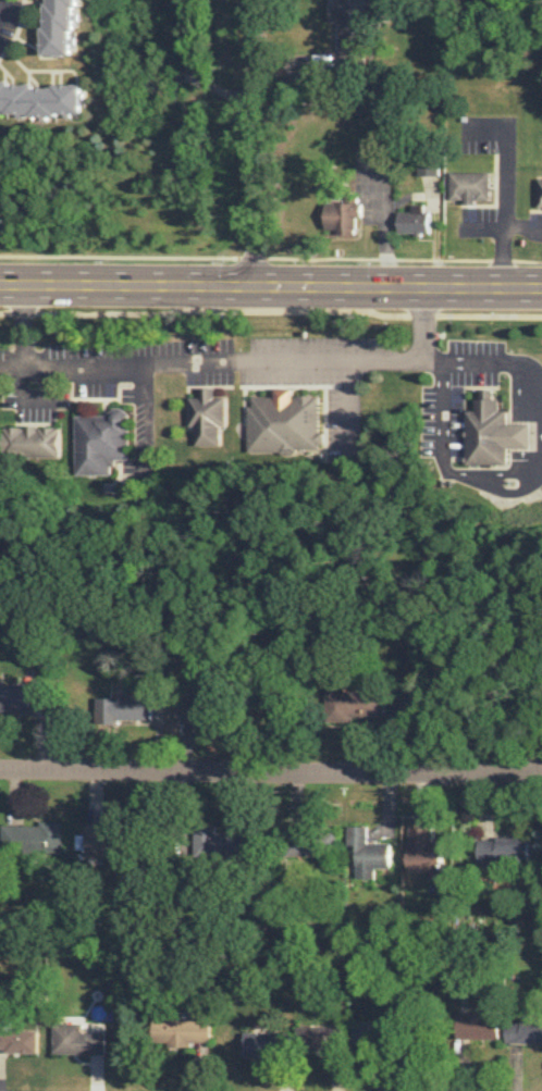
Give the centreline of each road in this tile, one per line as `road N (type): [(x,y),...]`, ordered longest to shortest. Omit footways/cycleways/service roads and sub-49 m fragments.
road 1 (tertiary): [(0,286),(541,291)]
road 2 (residential): [(0,772),(541,773)]
road 3 (residential): [(253,0),(247,289)]

